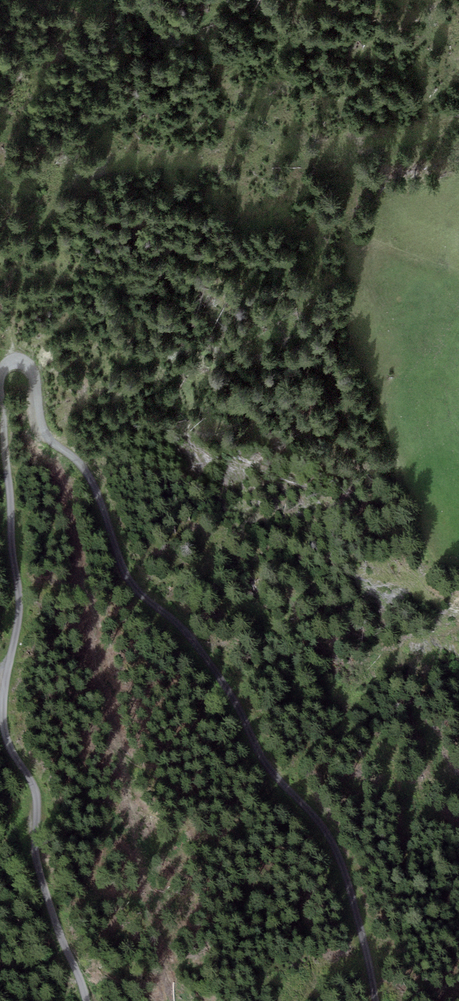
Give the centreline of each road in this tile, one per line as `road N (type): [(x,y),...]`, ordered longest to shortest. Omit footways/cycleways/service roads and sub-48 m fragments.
road 1 (unclassified): [(0,373),(10,360),(29,367),(41,433),(89,476),(131,585),(180,624),(233,698),(266,768),(325,832),(343,870),(374,1000)]
road 2 (unclassified): [(86,1000),(38,867),(37,793),(5,731),(20,609),(0,399)]
road 3 (track): [(10,360),(21,269),(88,129),(156,89),(182,39),(230,0)]

